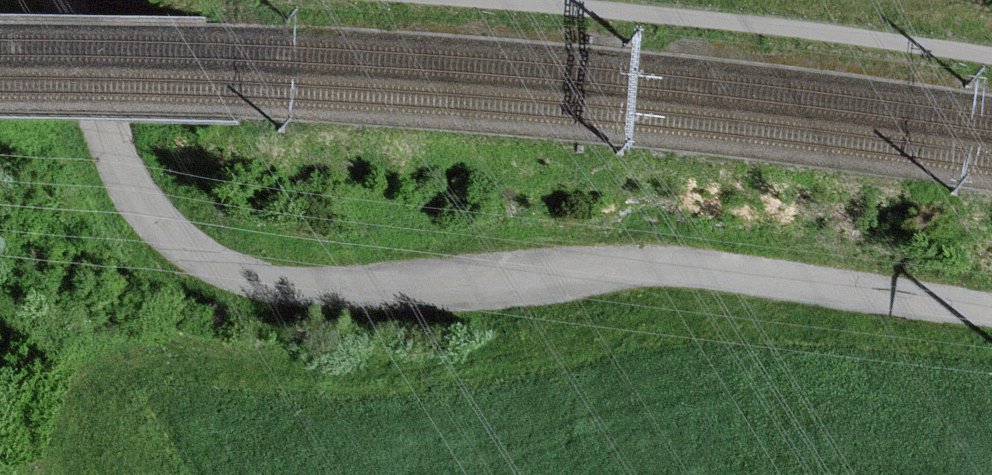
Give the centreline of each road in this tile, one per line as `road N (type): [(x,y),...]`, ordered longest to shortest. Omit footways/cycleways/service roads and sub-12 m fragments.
road 1 (track): [(68,0),(130,188),(210,267),(323,289),(706,264),(827,276),(991,306)]
road 2 (track): [(511,0),(991,54)]

